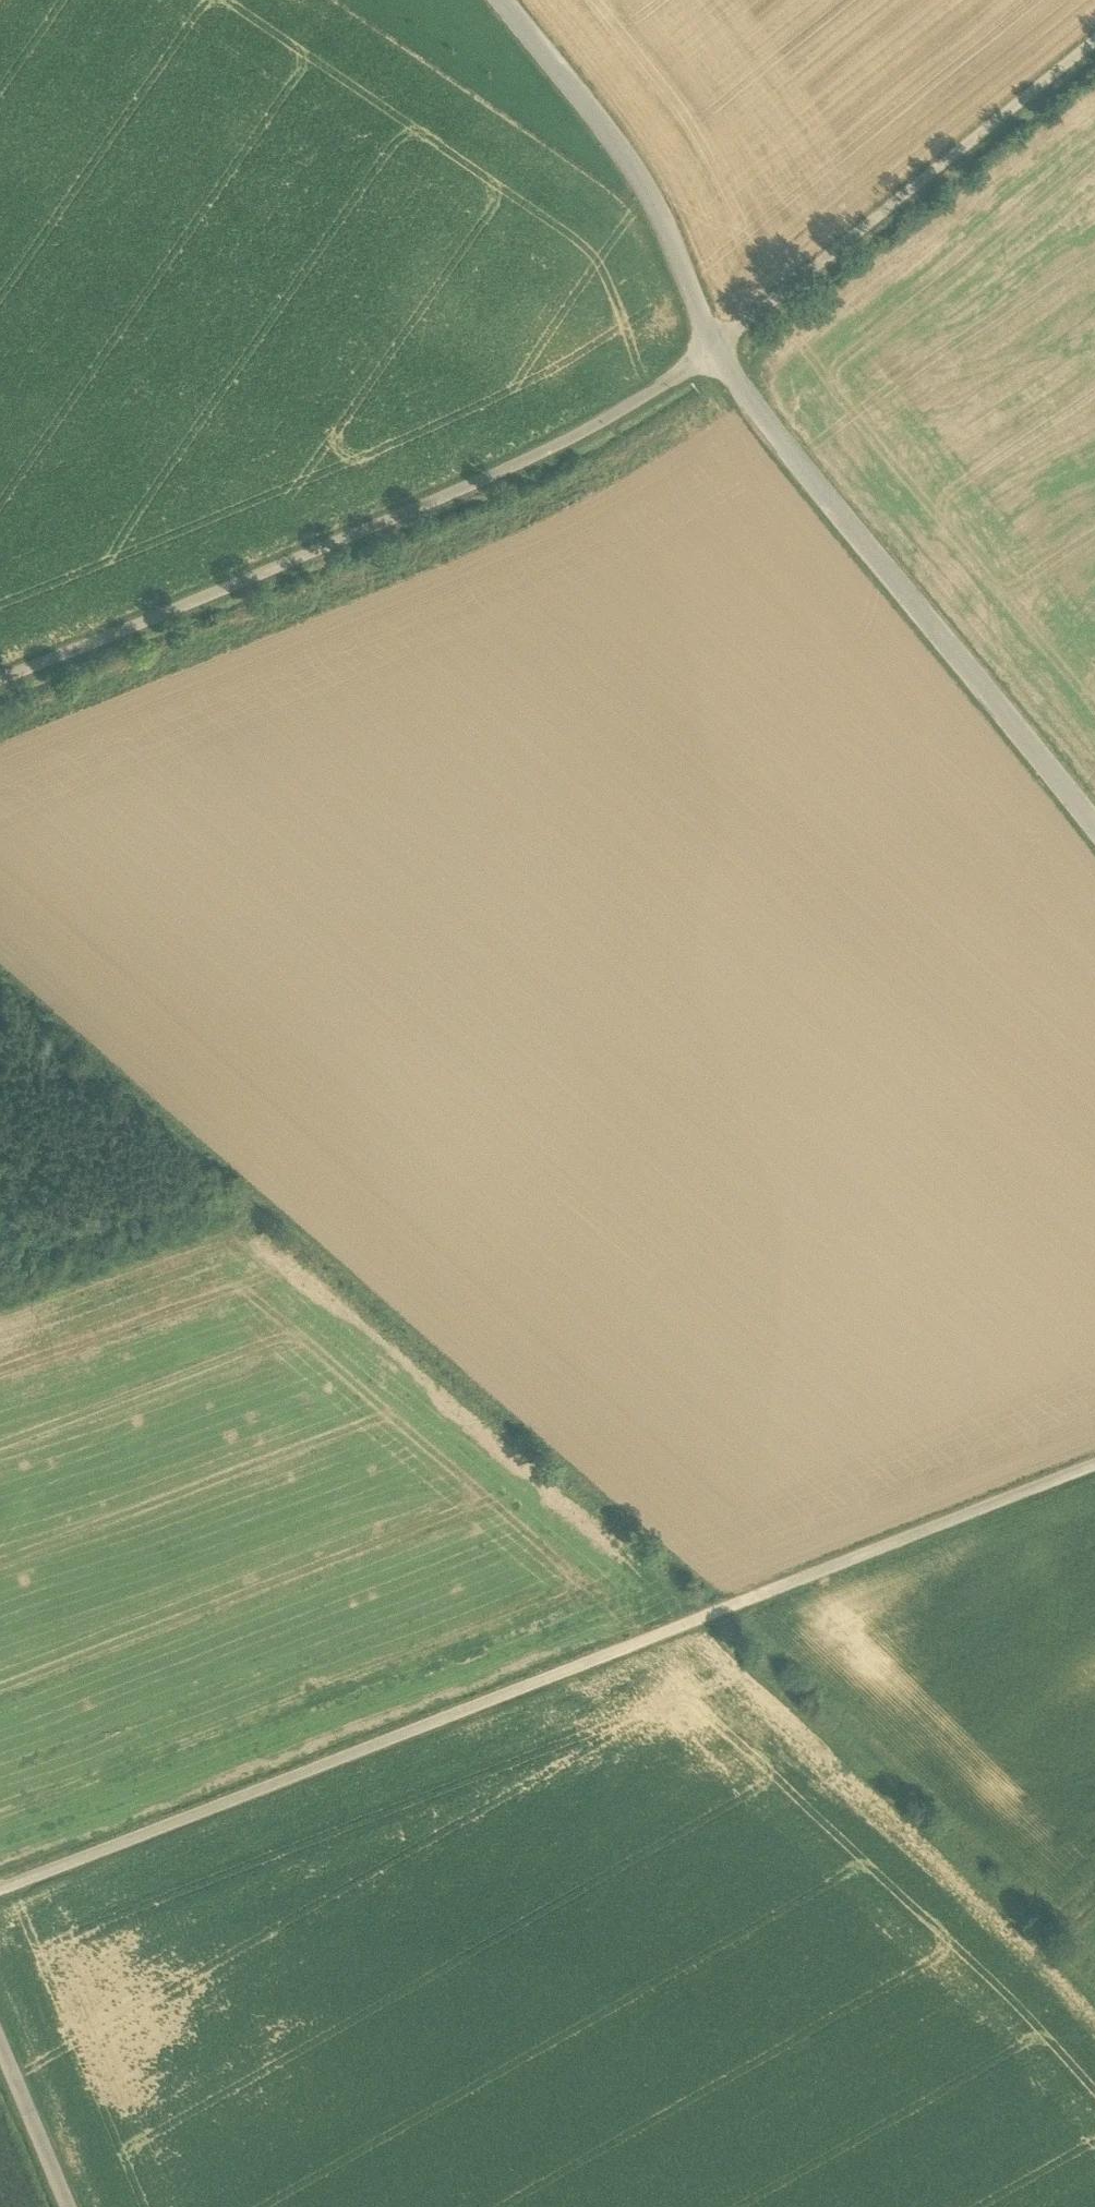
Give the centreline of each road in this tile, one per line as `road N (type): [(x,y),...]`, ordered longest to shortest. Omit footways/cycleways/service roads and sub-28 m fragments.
road 1 (track): [(0,1899),(1094,1470)]
road 2 (unclassified): [(507,0),(601,119),(663,215),(715,351),(1094,835)]
road 3 (track): [(708,1621),(1094,1989)]
road 4 (track): [(715,351),(1094,48)]

